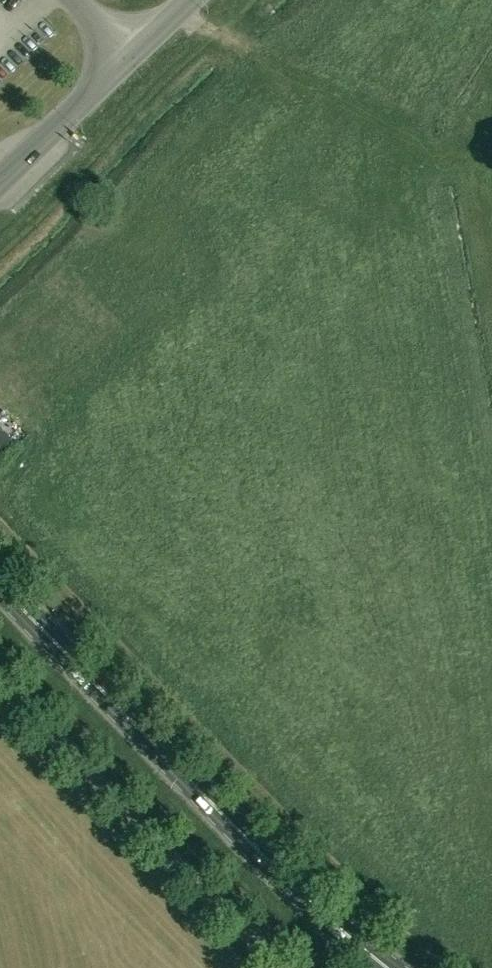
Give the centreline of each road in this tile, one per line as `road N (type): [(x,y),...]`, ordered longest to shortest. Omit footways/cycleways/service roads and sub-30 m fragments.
road 1 (secondary): [(381,967),(193,796),(0,591)]
road 2 (unclassified): [(274,967),(0,682)]
road 3 (unclassified): [(0,179),(129,53)]

